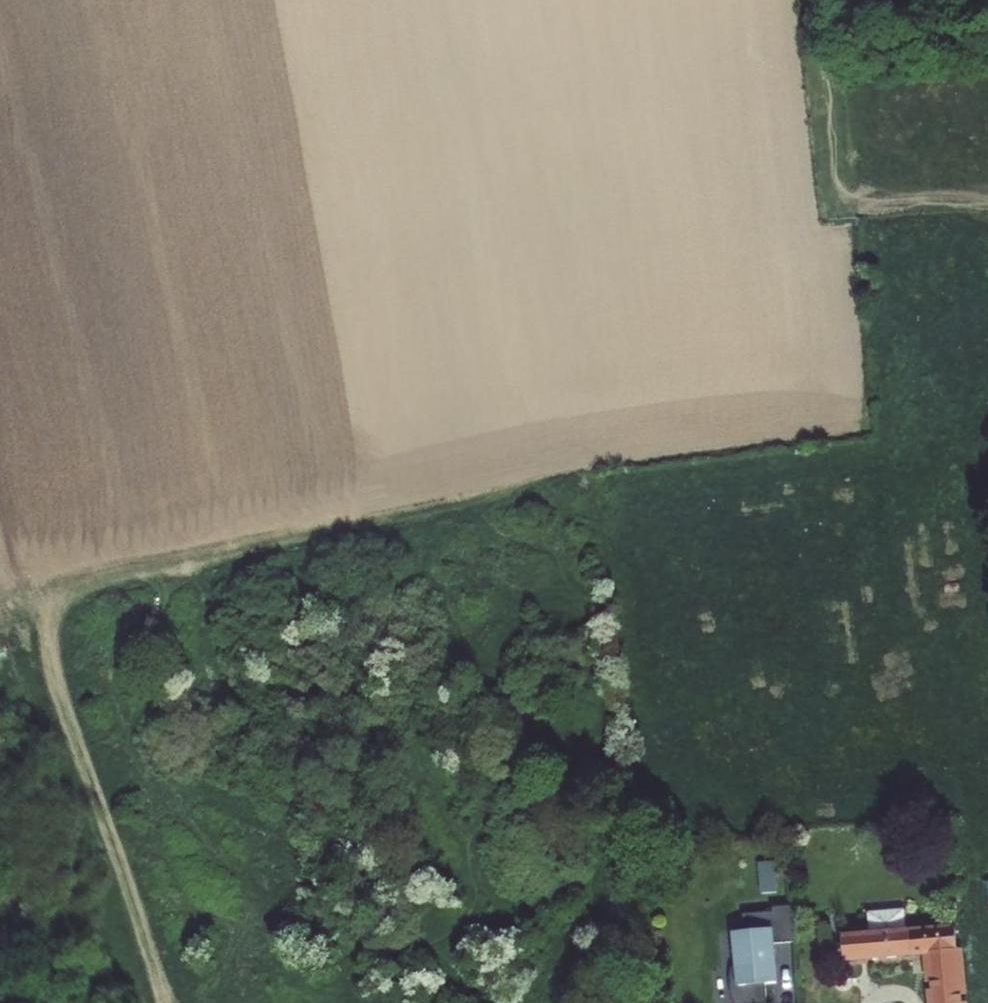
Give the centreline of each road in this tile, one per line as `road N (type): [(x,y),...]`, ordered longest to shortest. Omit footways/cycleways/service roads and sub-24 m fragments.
road 1 (track): [(0,850),(43,1002)]

